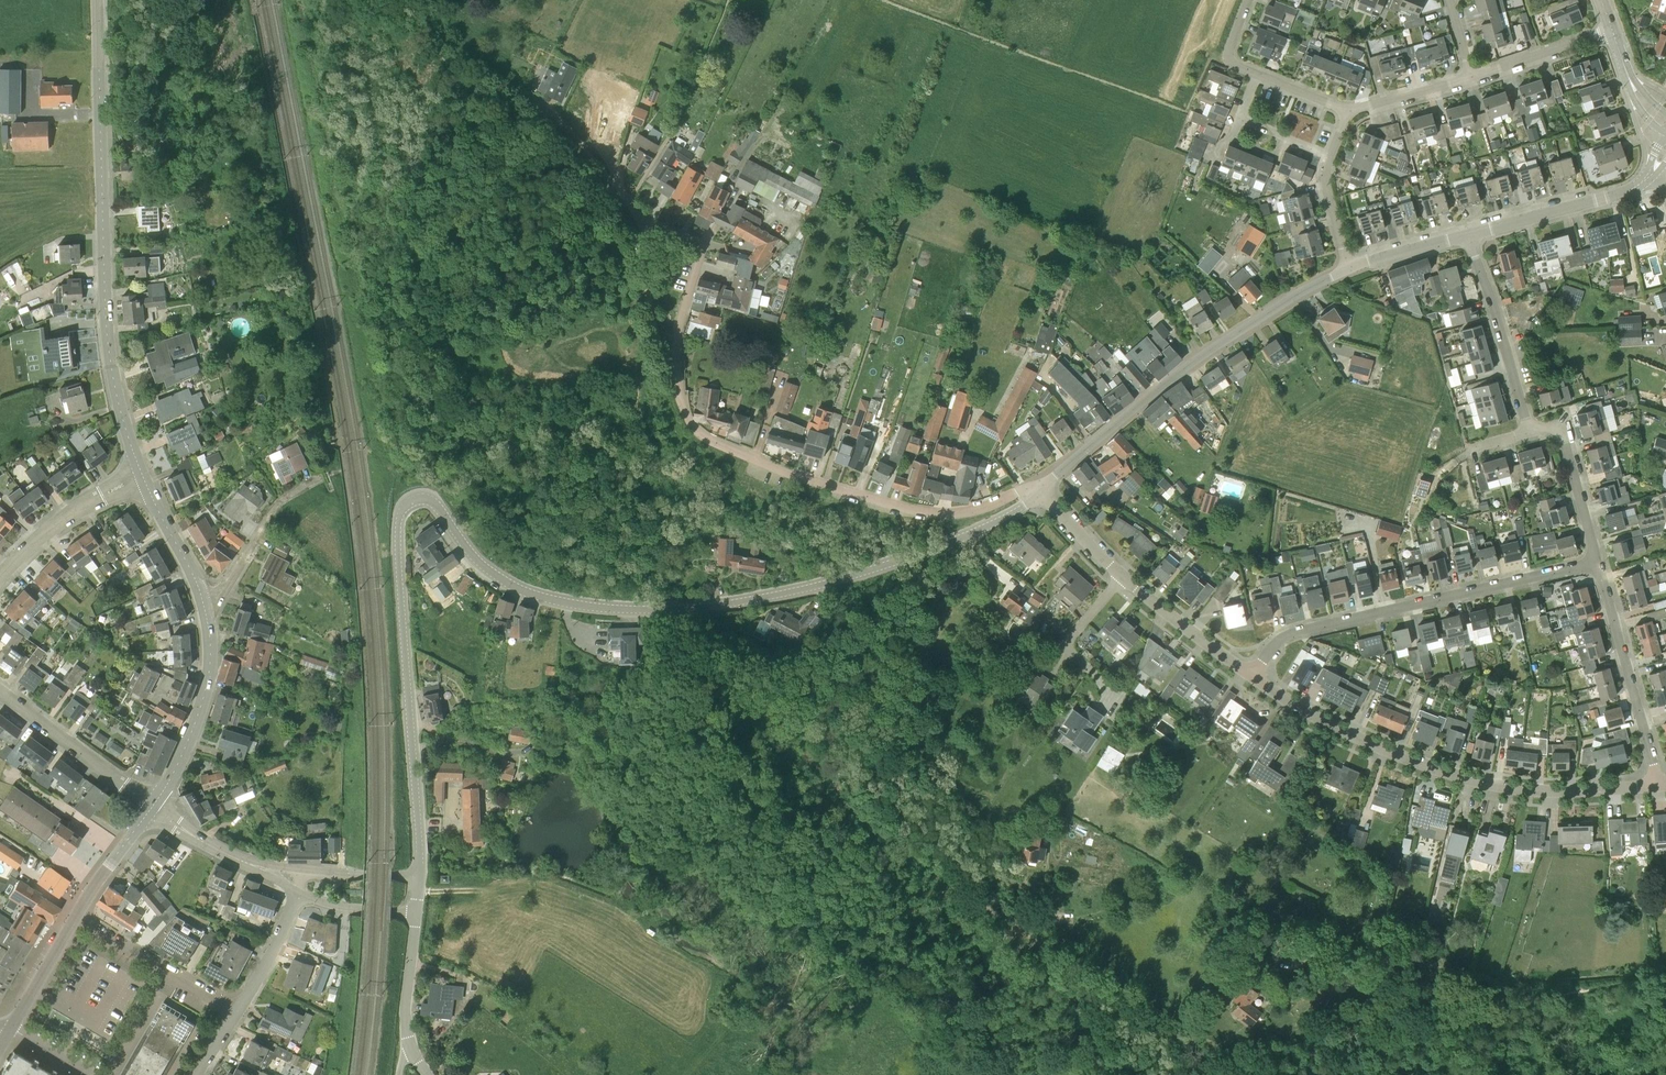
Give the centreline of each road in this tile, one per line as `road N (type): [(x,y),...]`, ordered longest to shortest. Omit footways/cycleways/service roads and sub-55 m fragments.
road 1 (tertiary): [(419,875),(398,528),(412,500),(432,500),(471,553),(515,587),(577,604),(658,608),(845,579),(974,531),(1040,495)]
road 2 (secondary): [(97,0),(107,326),(113,381),(143,475)]
road 3 (unclassified): [(1658,784),(1562,791),(1465,780),(1343,732),(1252,677)]
road 4 (unclassified): [(1040,495),(1014,494),(961,514),(911,511),(714,446),(686,419),(679,387)]
road 5 (tertiary): [(1040,495),(1215,343),(1349,265)]
road 6 (unclassified): [(1252,677),(1288,634),(1596,560)]
road 7 (unclassified): [(1658,784),(1596,560)]
road 8 (secondary): [(153,804),(178,765),(206,689),(202,597)]
road 9 (unclassified): [(1527,433),(1468,234)]
road 10 (unclassified): [(679,387),(677,333),(700,247),(642,221)]
road 11 (tertiary): [(1468,234),(1634,189),(1652,173)]
road 12 (unclassified): [(1348,111),(1230,63),(1248,0)]
road 13 (residential): [(153,804),(0,690)]
road 14 (residential): [(75,919),(236,1013)]
road 15 (residential): [(0,577),(81,506),(143,475)]
road 16 (residential): [(202,597),(225,587),(278,504),(321,478)]
road 17 (unclassified): [(679,387),(653,328),(642,221)]
road 18 (unclassified): [(1252,677),(1118,579)]
road 19 (unclassified): [(1596,560),(1563,438),(1549,430),(1527,433)]
road 20 (unclassified): [(642,221),(556,113),(532,104)]
road 21 (unclassified): [(1349,265),(1327,181),(1348,111)]
road 22 (unclassified): [(1471,77),(1613,33)]
road 23 (secondary): [(75,919),(153,804)]
road 24 (residential): [(236,1013),(270,958),(296,892)]
road 25 (secondary): [(202,597),(143,475)]
road 26 (secondary): [(9,1031),(75,919)]
road 27 (unclassified): [(1348,111),(1471,77)]
road 28 (tertiary): [(1349,265),(1468,234)]
road 29 (tertiary): [(296,892),(415,914)]
road 30 (unclassified): [(1085,666),(1060,644),(1118,579)]

